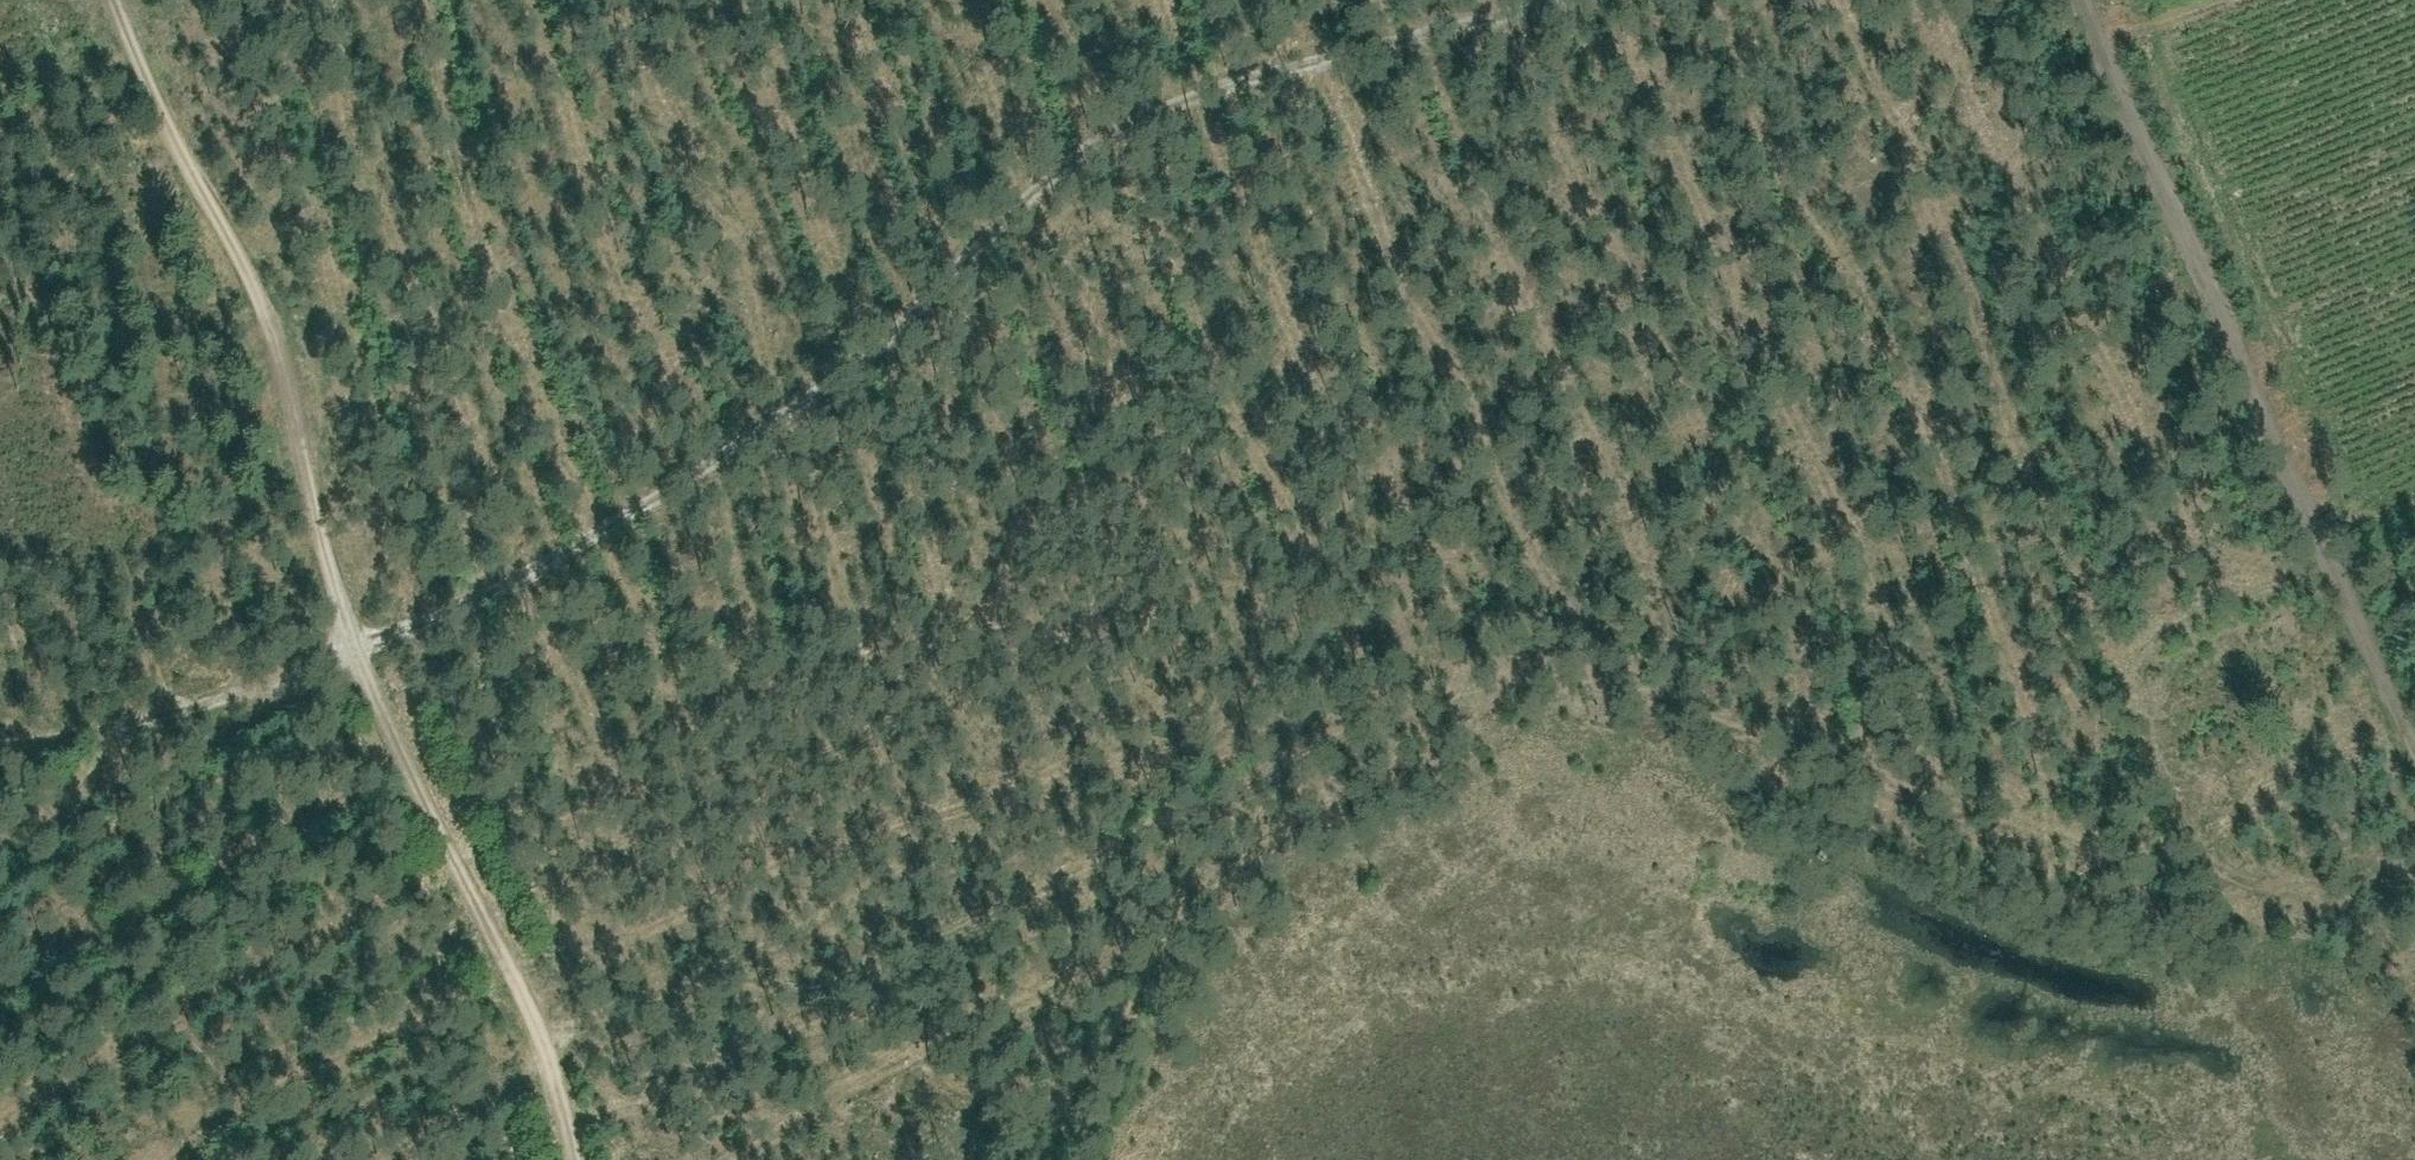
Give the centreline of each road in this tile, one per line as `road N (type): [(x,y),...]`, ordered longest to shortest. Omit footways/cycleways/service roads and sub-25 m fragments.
road 1 (track): [(584,1159),(538,1028),(357,665),(252,282),(141,0)]
road 2 (track): [(2084,0),(2414,755)]

